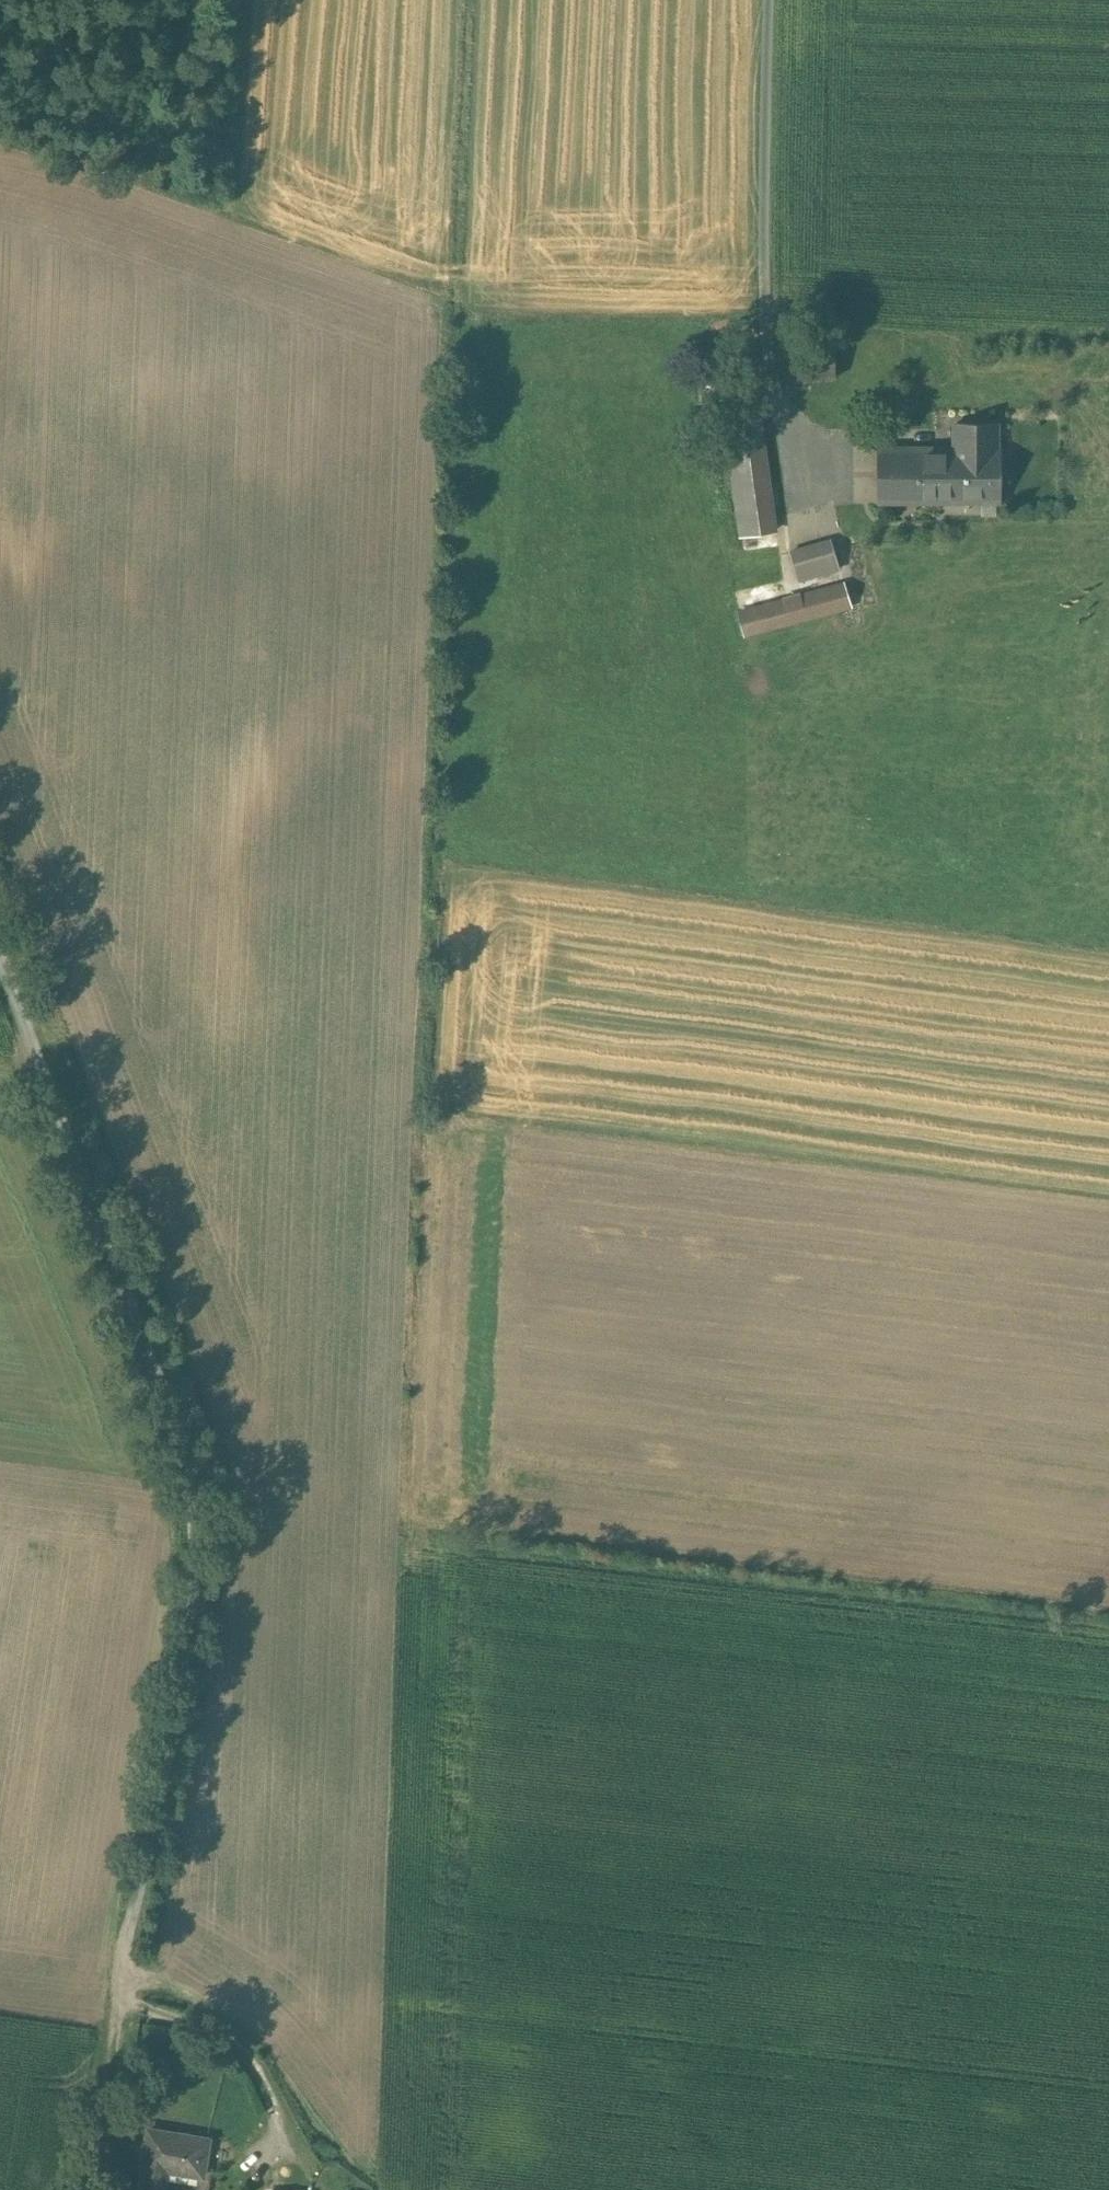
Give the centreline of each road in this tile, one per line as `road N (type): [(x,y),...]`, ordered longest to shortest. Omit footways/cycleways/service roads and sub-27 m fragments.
road 1 (track): [(0,952),(209,1513),(94,2189)]

